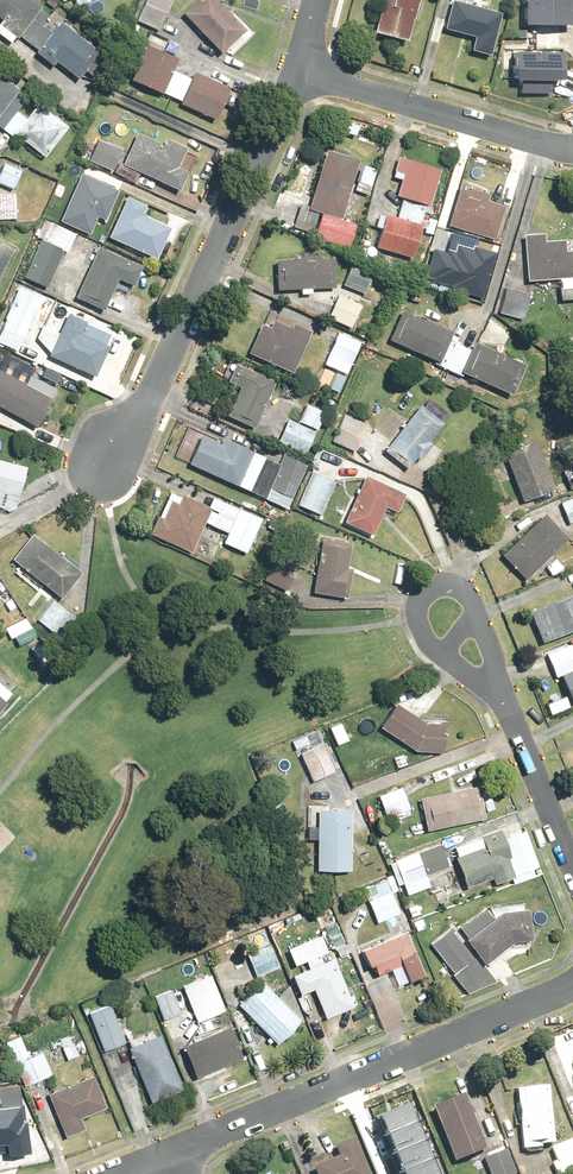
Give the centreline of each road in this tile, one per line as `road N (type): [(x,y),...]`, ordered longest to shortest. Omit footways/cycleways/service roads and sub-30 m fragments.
road 1 (residential): [(101,474),(134,424),(302,68)]
road 2 (residential): [(169,1154),(572,985)]
road 3 (residential): [(572,144),(302,68)]
road 4 (residential): [(506,704),(427,639),(419,615),(424,593),(454,586),(469,595),(497,671)]
road 5 (residential): [(572,849),(506,704)]

